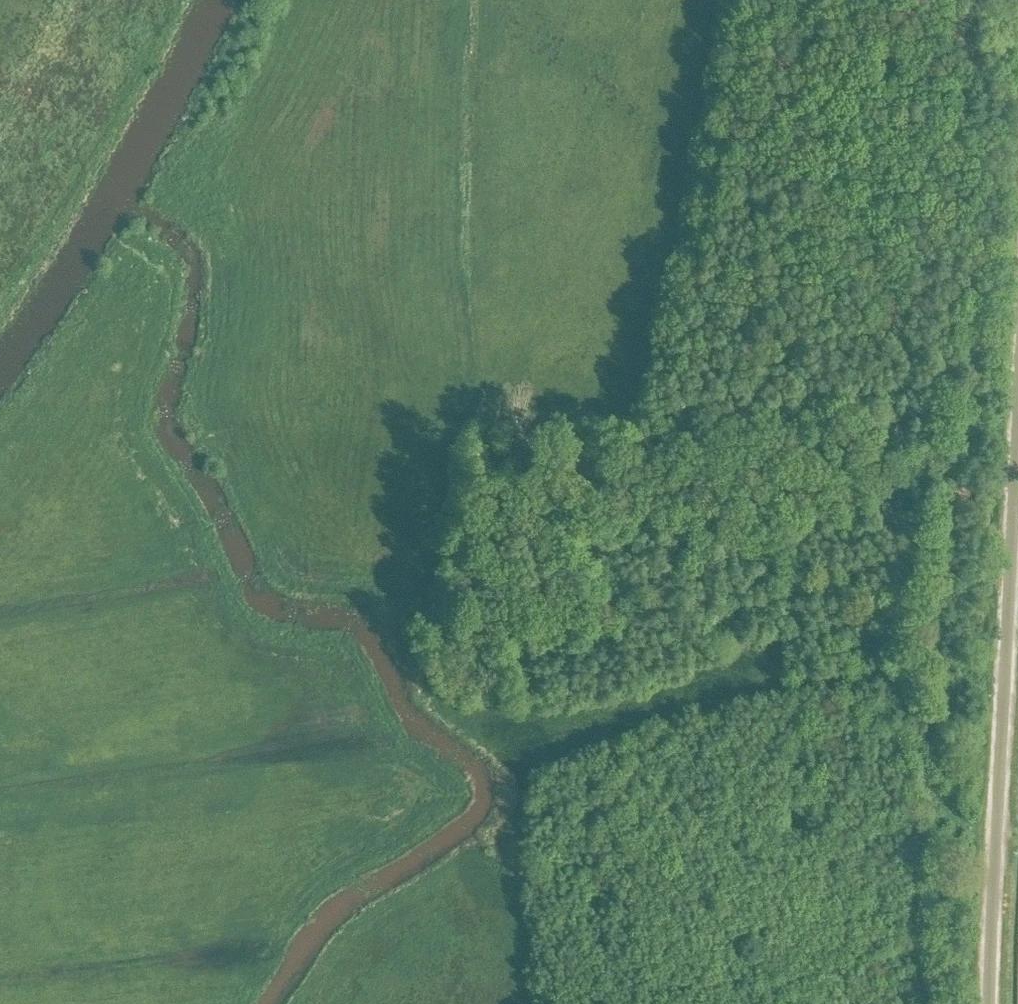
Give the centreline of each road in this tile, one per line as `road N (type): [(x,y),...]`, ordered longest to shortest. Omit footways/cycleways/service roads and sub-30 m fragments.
road 1 (track): [(1006,670),(777,676),(536,757),(499,748),(430,700)]
road 2 (unclassified): [(991,1003),(1017,442)]

